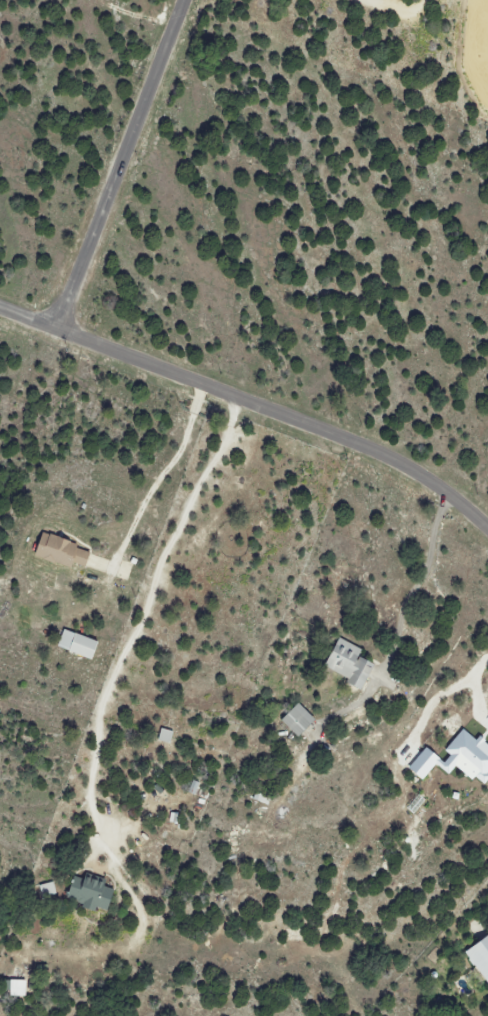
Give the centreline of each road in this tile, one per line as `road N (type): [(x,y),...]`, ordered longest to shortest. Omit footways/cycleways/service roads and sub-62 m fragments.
road 1 (residential): [(0,308),(403,467),(487,530)]
road 2 (residential): [(58,331),(186,0)]

